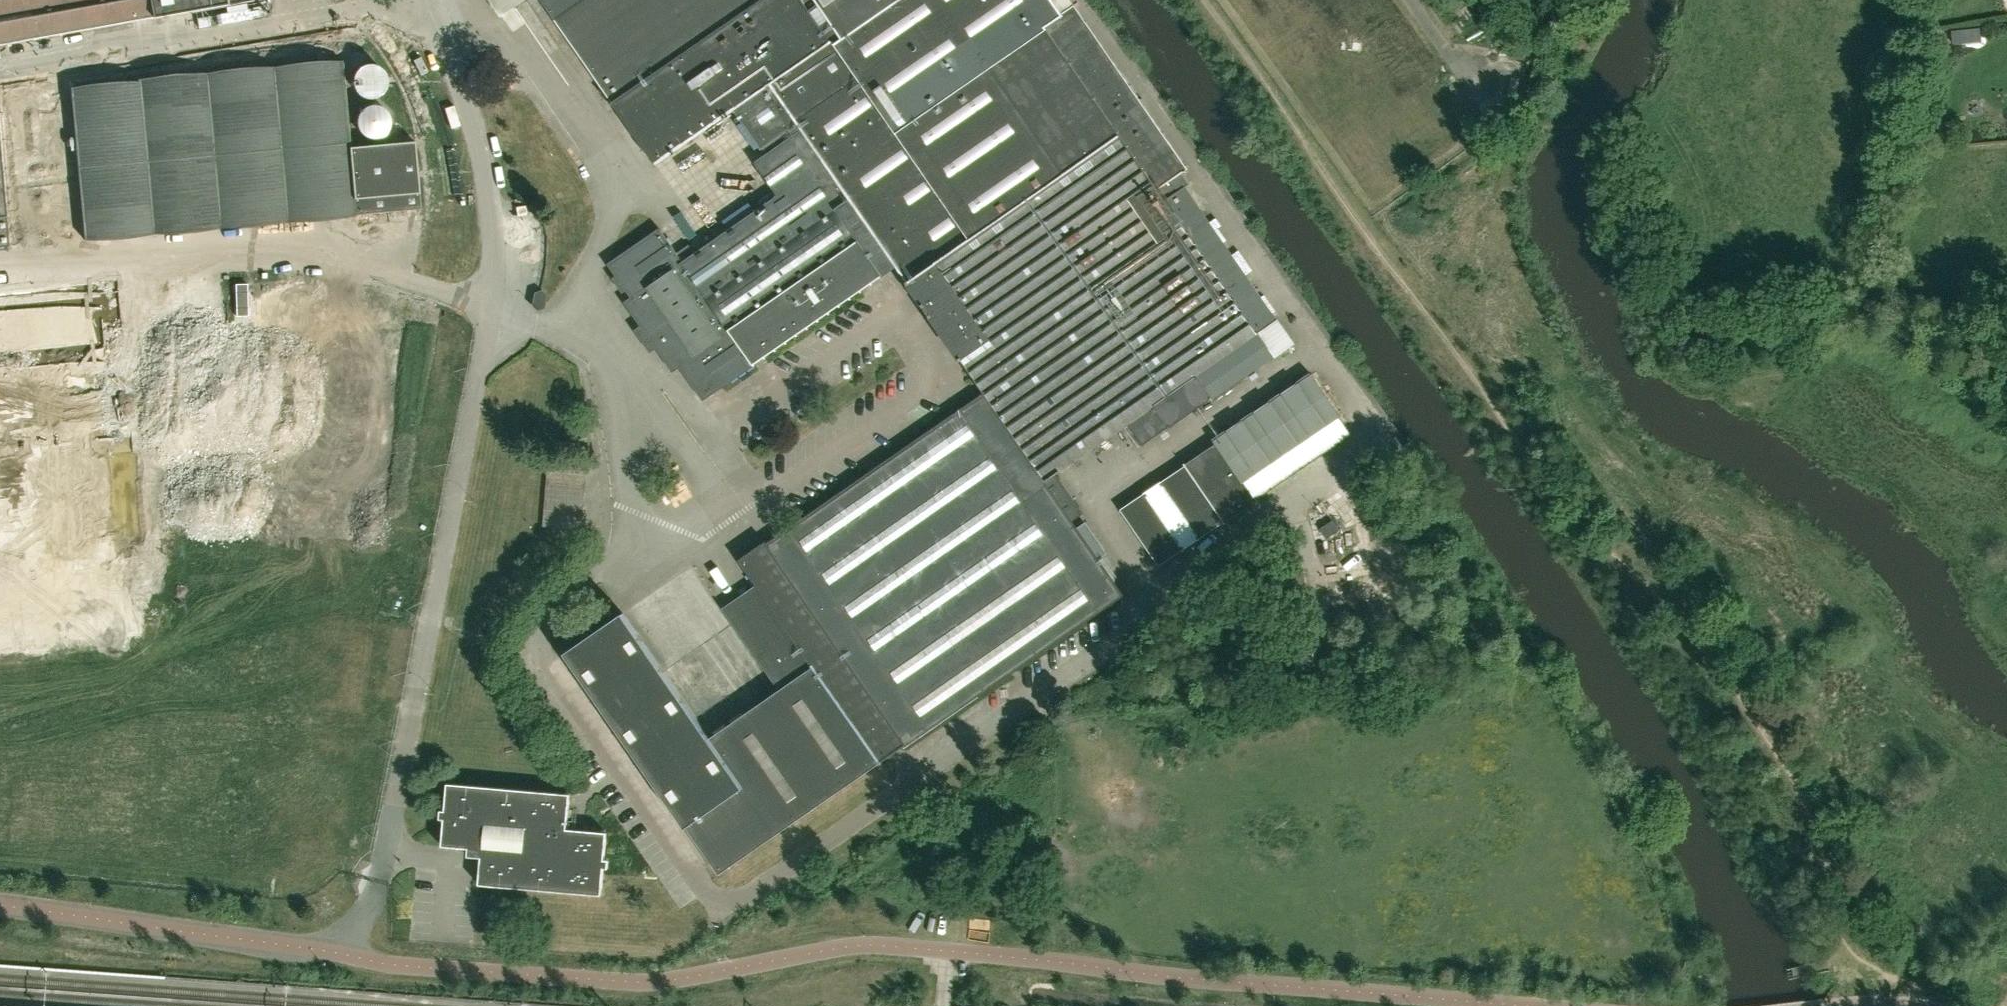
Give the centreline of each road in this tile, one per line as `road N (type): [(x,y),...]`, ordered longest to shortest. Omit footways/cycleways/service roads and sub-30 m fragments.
road 1 (unclassified): [(339,954),(0,906)]

